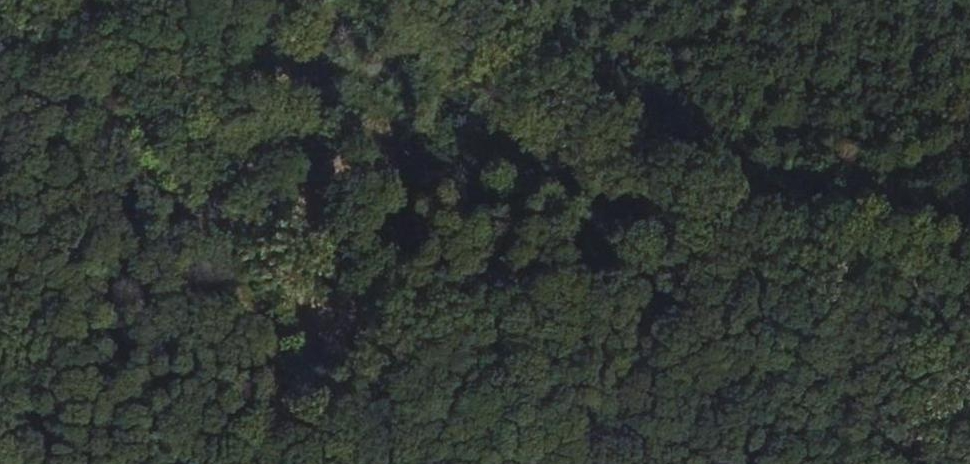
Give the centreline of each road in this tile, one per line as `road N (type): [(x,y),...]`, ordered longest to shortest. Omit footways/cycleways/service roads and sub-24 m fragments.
road 1 (track): [(729,223),(626,266),(522,292),(385,297),(311,282),(218,225),(1,0)]
road 2 (track): [(729,223),(452,18),(439,0)]
road 3 (track): [(969,401),(729,223)]
road 4 (track): [(285,463),(286,394),(272,328),(218,225)]
road 5 (track): [(969,223),(806,211),(729,223)]

